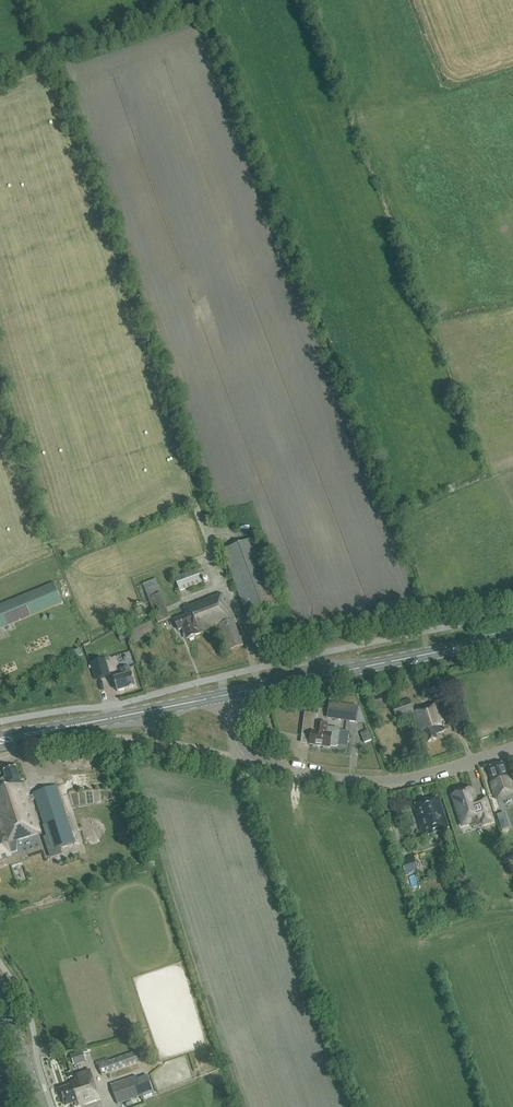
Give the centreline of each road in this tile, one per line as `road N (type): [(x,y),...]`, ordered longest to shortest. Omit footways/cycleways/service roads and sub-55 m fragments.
road 1 (unclassified): [(224,695),(244,757),(331,776),(394,781),(512,747)]
road 2 (secondary): [(224,695),(512,637)]
road 3 (secondary): [(99,721),(224,695)]

